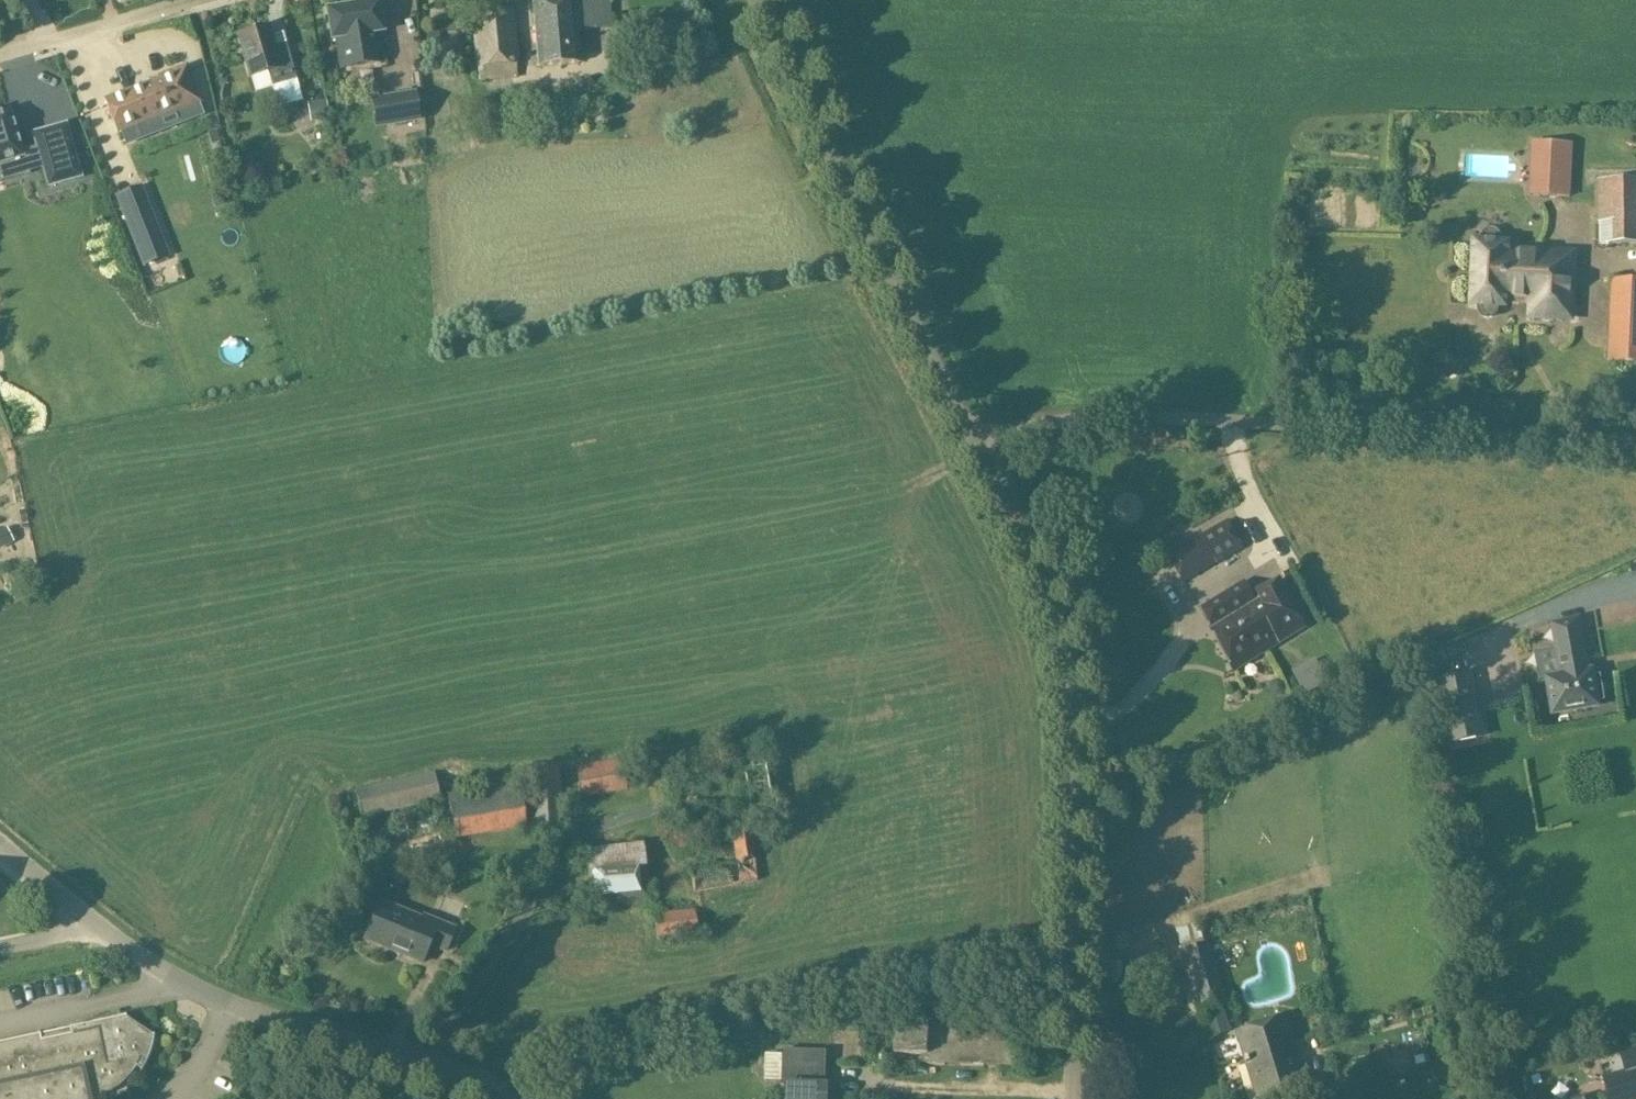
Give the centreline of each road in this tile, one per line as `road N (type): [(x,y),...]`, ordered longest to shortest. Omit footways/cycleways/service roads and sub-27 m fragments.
road 1 (unclassified): [(1074,1098),(1073,692),(1046,588),(978,449)]
road 2 (unclassified): [(1635,443),(1121,415),(1044,424),(978,449)]
road 3 (residential): [(509,1098),(465,1076),(184,986),(99,929),(0,845)]
road 4 (unclassified): [(978,449),(756,0)]
road 5 (unclassified): [(0,57),(192,0)]

